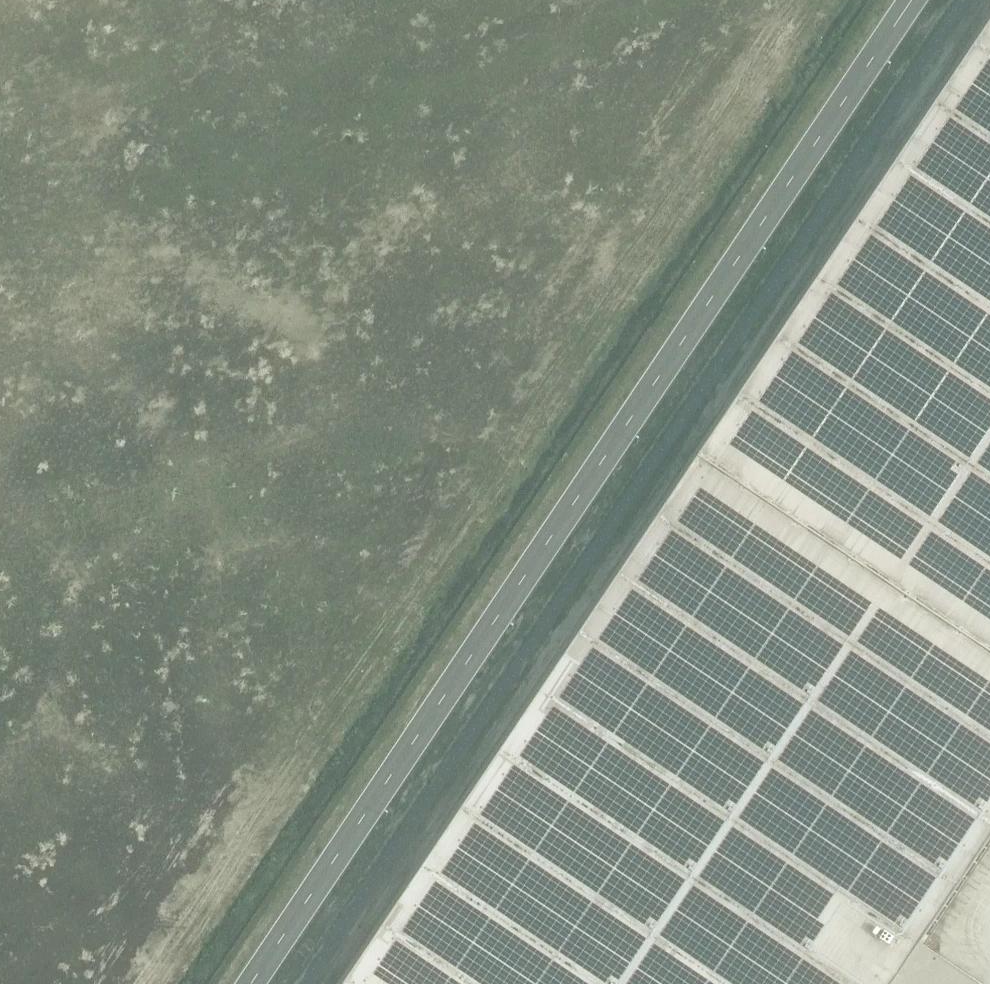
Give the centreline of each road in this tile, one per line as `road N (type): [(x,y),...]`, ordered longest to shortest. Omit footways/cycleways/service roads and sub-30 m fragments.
road 1 (unclassified): [(250,983),(912,0)]

